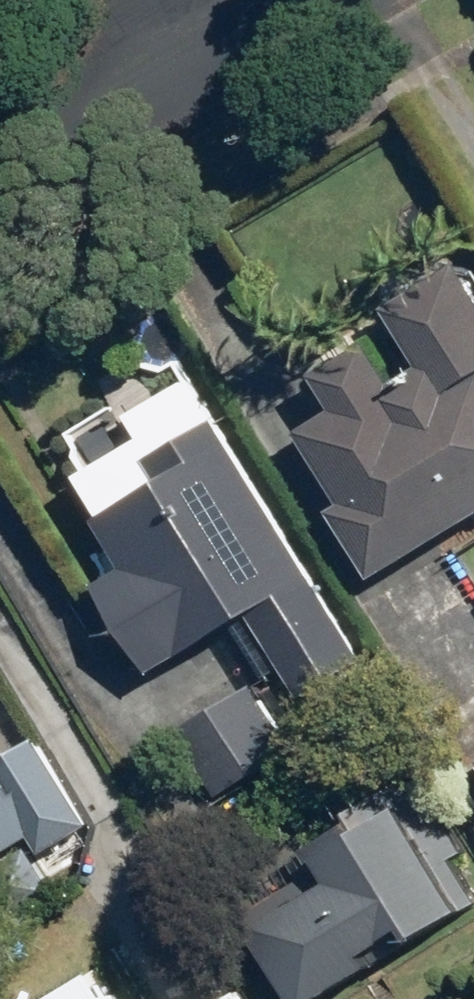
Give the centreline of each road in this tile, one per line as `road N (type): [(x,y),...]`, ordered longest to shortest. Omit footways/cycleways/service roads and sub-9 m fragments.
road 1 (residential): [(198,75),(0,192)]
road 2 (residential): [(323,0),(198,75)]

